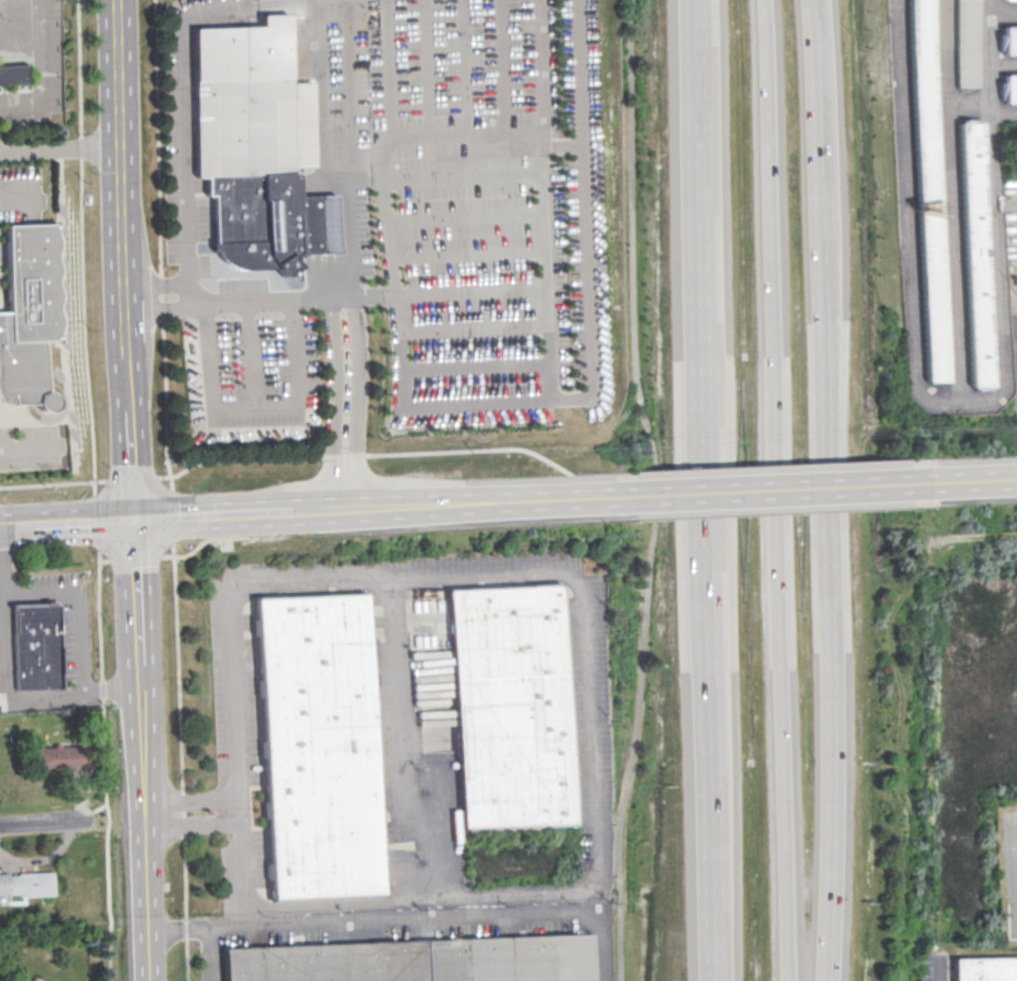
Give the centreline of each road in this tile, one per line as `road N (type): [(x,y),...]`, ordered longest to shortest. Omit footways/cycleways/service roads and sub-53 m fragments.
road 1 (motorway): [(787,980),(772,0)]
road 2 (motorway): [(704,58),(716,980)]
road 3 (motorway): [(825,980),(834,827),(832,410)]
road 4 (motorway): [(832,410),(828,0)]
road 5 (secondary): [(119,0),(129,368)]
road 6 (tertiary): [(138,660),(149,980)]
road 7 (secondary): [(926,483),(612,497)]
road 8 (secondary): [(612,497),(347,506)]
road 9 (tertiary): [(133,519),(138,660)]

